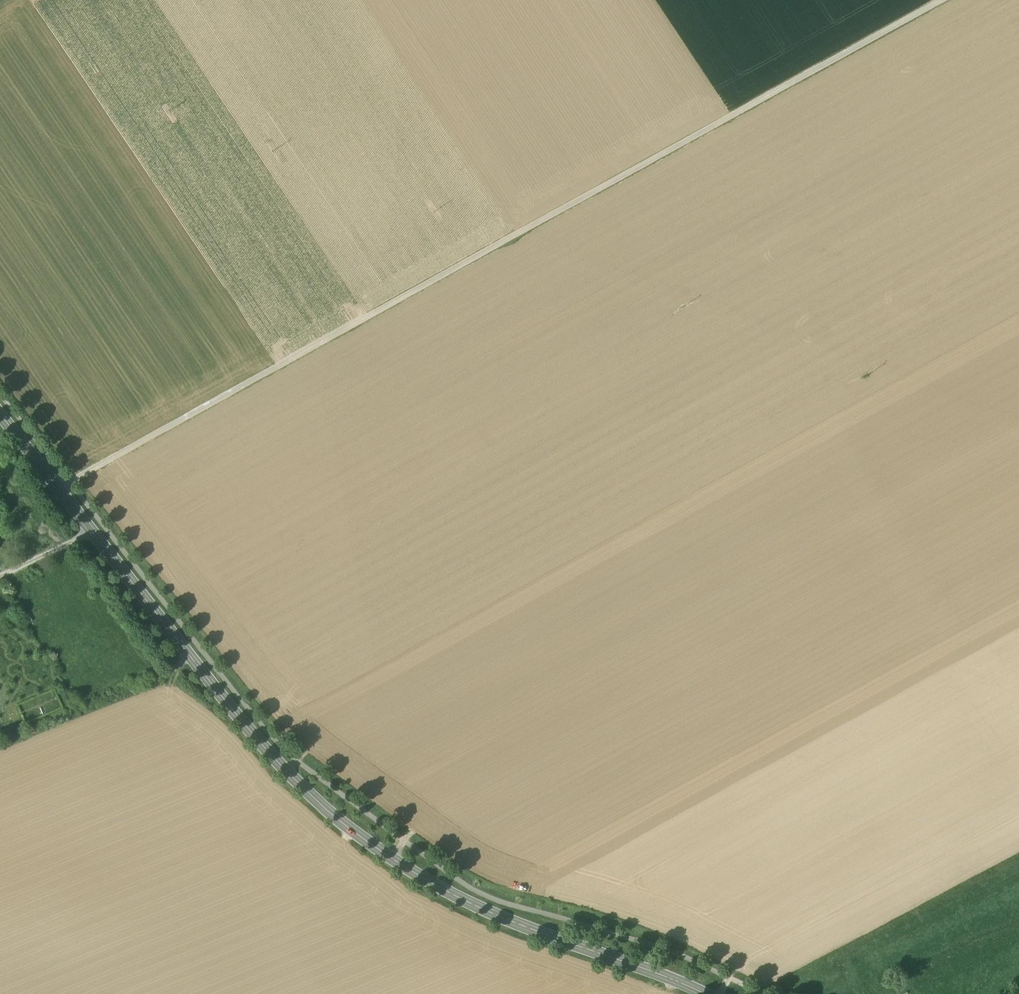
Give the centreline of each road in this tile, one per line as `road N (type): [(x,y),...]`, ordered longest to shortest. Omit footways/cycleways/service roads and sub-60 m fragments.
road 1 (track): [(943,0),(58,488)]
road 2 (tertiary): [(705,993),(448,893),(336,818),(258,740),(0,415)]

